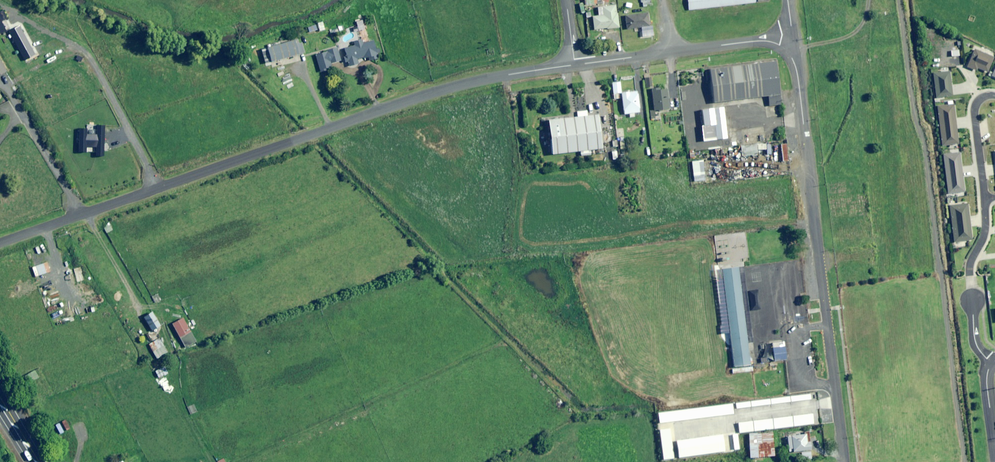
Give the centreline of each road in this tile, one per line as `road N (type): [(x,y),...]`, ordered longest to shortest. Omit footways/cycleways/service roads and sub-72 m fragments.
road 1 (tertiary): [(0,244),(433,93),(575,65)]
road 2 (tertiary): [(787,50),(798,74),(844,461)]
road 3 (tertiary): [(575,65),(759,41),(787,50)]

